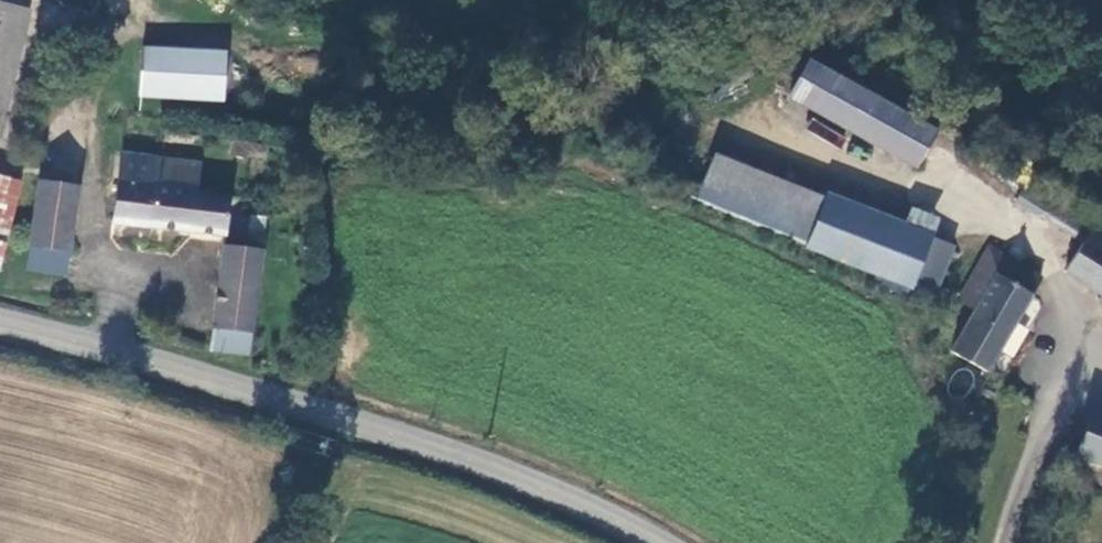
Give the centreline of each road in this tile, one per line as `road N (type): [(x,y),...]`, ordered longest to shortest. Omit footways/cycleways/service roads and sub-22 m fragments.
road 1 (tertiary): [(664,542),(523,475),(0,322)]
road 2 (track): [(1013,0),(1101,92)]

